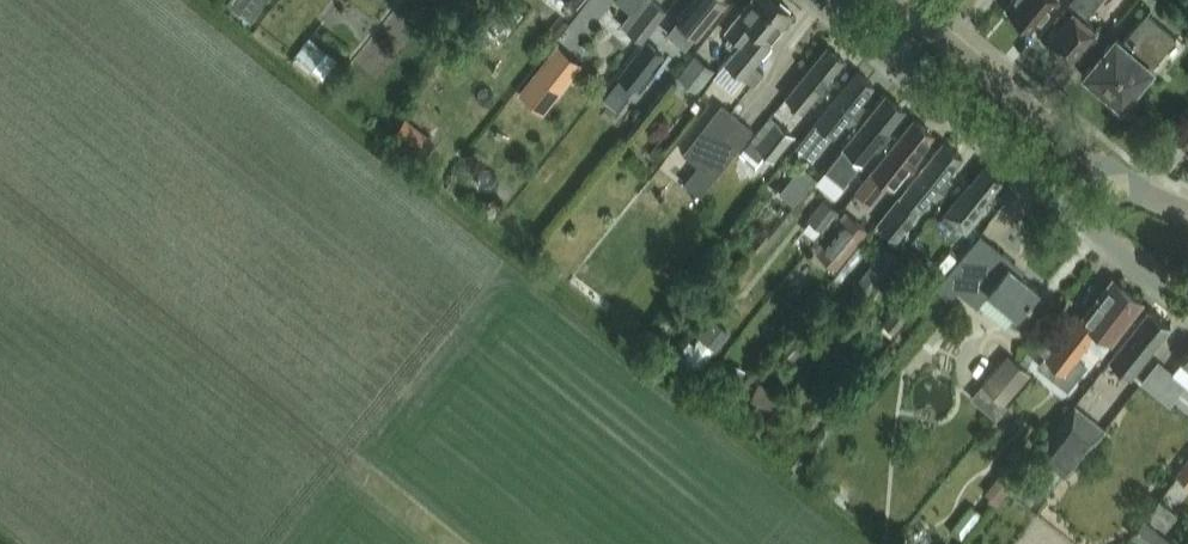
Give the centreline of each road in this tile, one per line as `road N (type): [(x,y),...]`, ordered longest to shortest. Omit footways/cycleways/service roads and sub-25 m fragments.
road 1 (residential): [(1088,222),(821,0)]
road 2 (tertiary): [(1113,168),(907,0)]
road 3 (residential): [(1187,316),(1088,222)]

